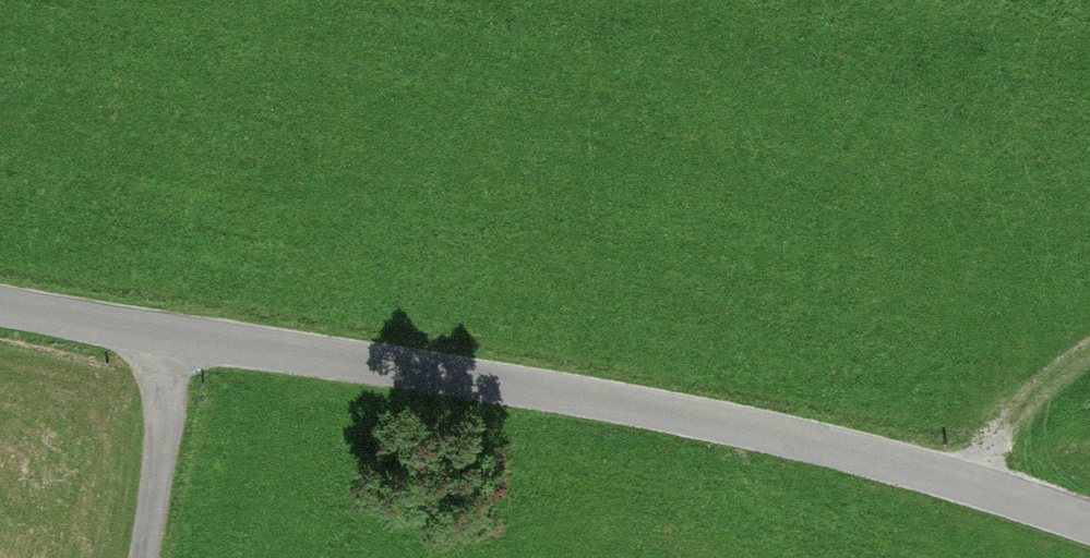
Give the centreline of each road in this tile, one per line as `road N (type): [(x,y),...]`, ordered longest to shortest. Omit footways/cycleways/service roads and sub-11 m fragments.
road 1 (unclassified): [(0,308),(184,346),(708,419),(1089,515)]
road 2 (track): [(144,557),(184,346)]
road 3 (track): [(955,481),(1089,369)]

